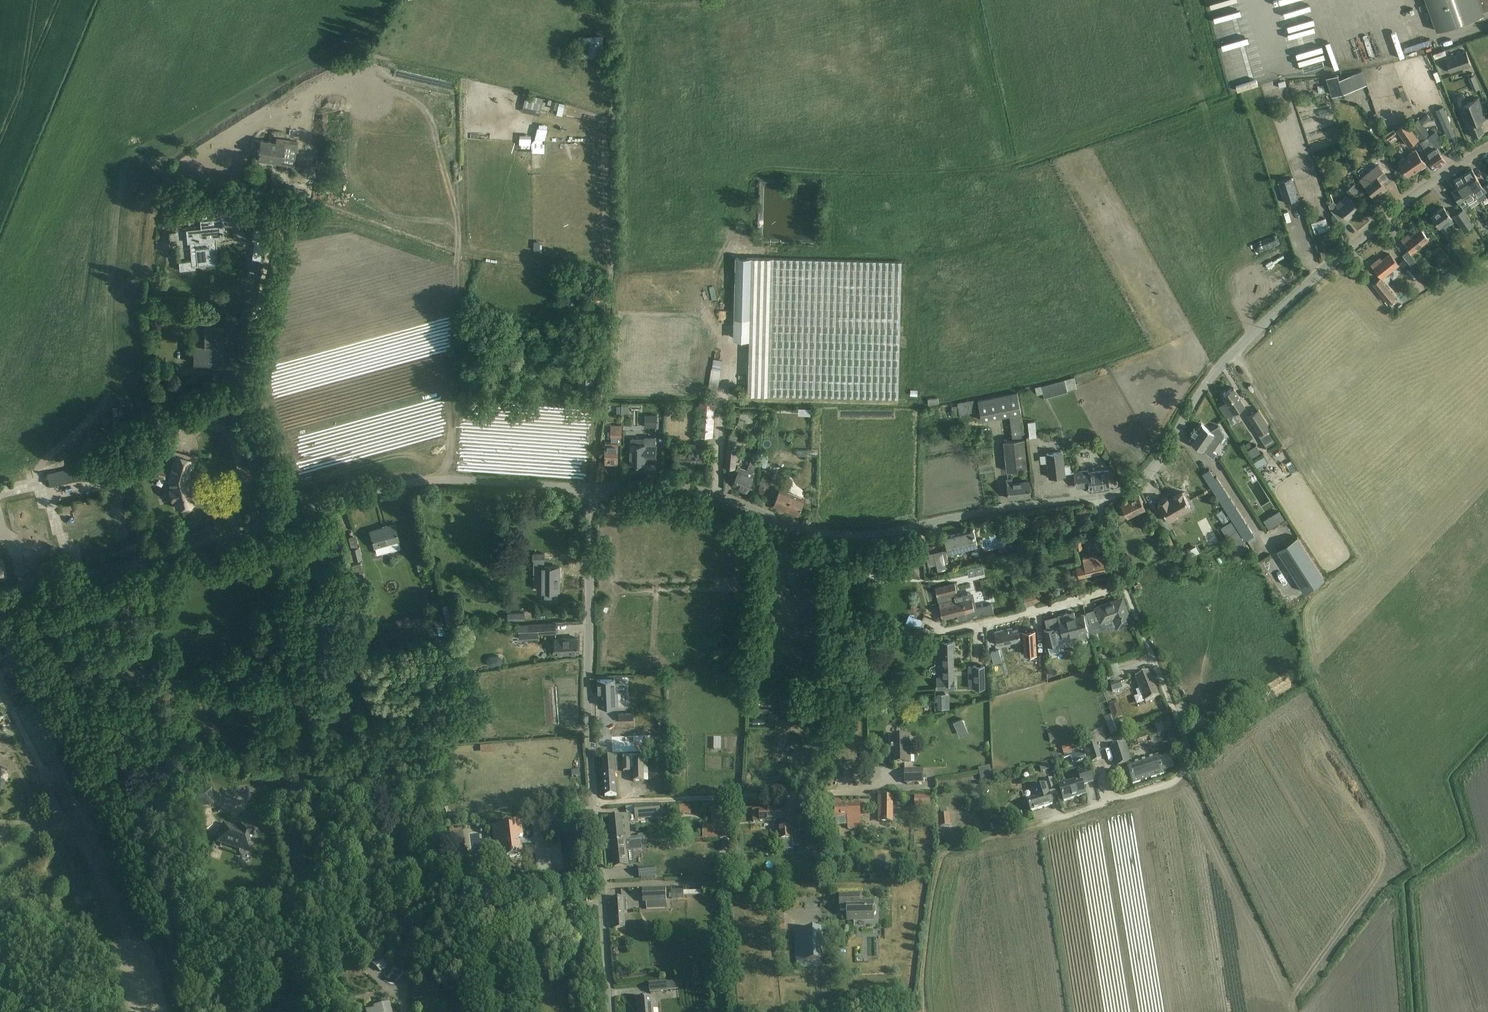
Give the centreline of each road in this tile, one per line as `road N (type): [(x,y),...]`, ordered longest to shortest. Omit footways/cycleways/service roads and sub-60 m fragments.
road 1 (unclassified): [(1487,146),(1342,254),(1193,386),(1136,479),(1093,496)]
road 2 (unclassified): [(1093,496),(829,527),(673,487),(591,488)]
road 3 (track): [(591,488),(616,252),(614,121)]
road 4 (unclassified): [(1031,820),(1159,786),(1183,749),(1181,722),(1126,581)]
road 5 (unclassified): [(274,519),(407,481),(591,488)]
road 6 (unclassified): [(590,802),(584,722),(591,488)]
road 7 (unclassified): [(0,593),(274,519)]
road 8 (unclassified): [(590,802),(825,790)]
road 9 (residential): [(274,519),(268,449),(244,378),(251,307)]
road 10 (unclassified): [(607,1011),(590,802)]
road 11 (unclassified): [(948,629),(1126,581)]

